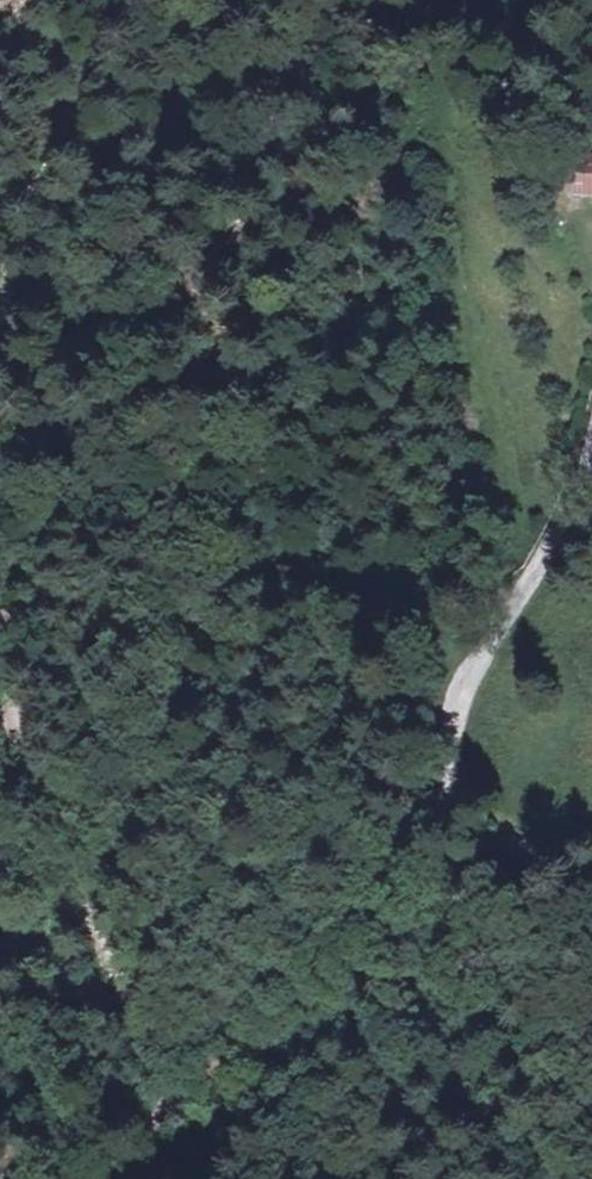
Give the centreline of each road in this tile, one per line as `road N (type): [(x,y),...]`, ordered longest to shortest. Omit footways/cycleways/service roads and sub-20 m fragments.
road 1 (unclassified): [(591,445),(472,707),(505,844),(574,987),(586,1130),(575,1178)]
road 2 (track): [(0,740),(147,988),(169,1105),(130,1178)]
road 3 (track): [(0,432),(23,451),(0,723)]

